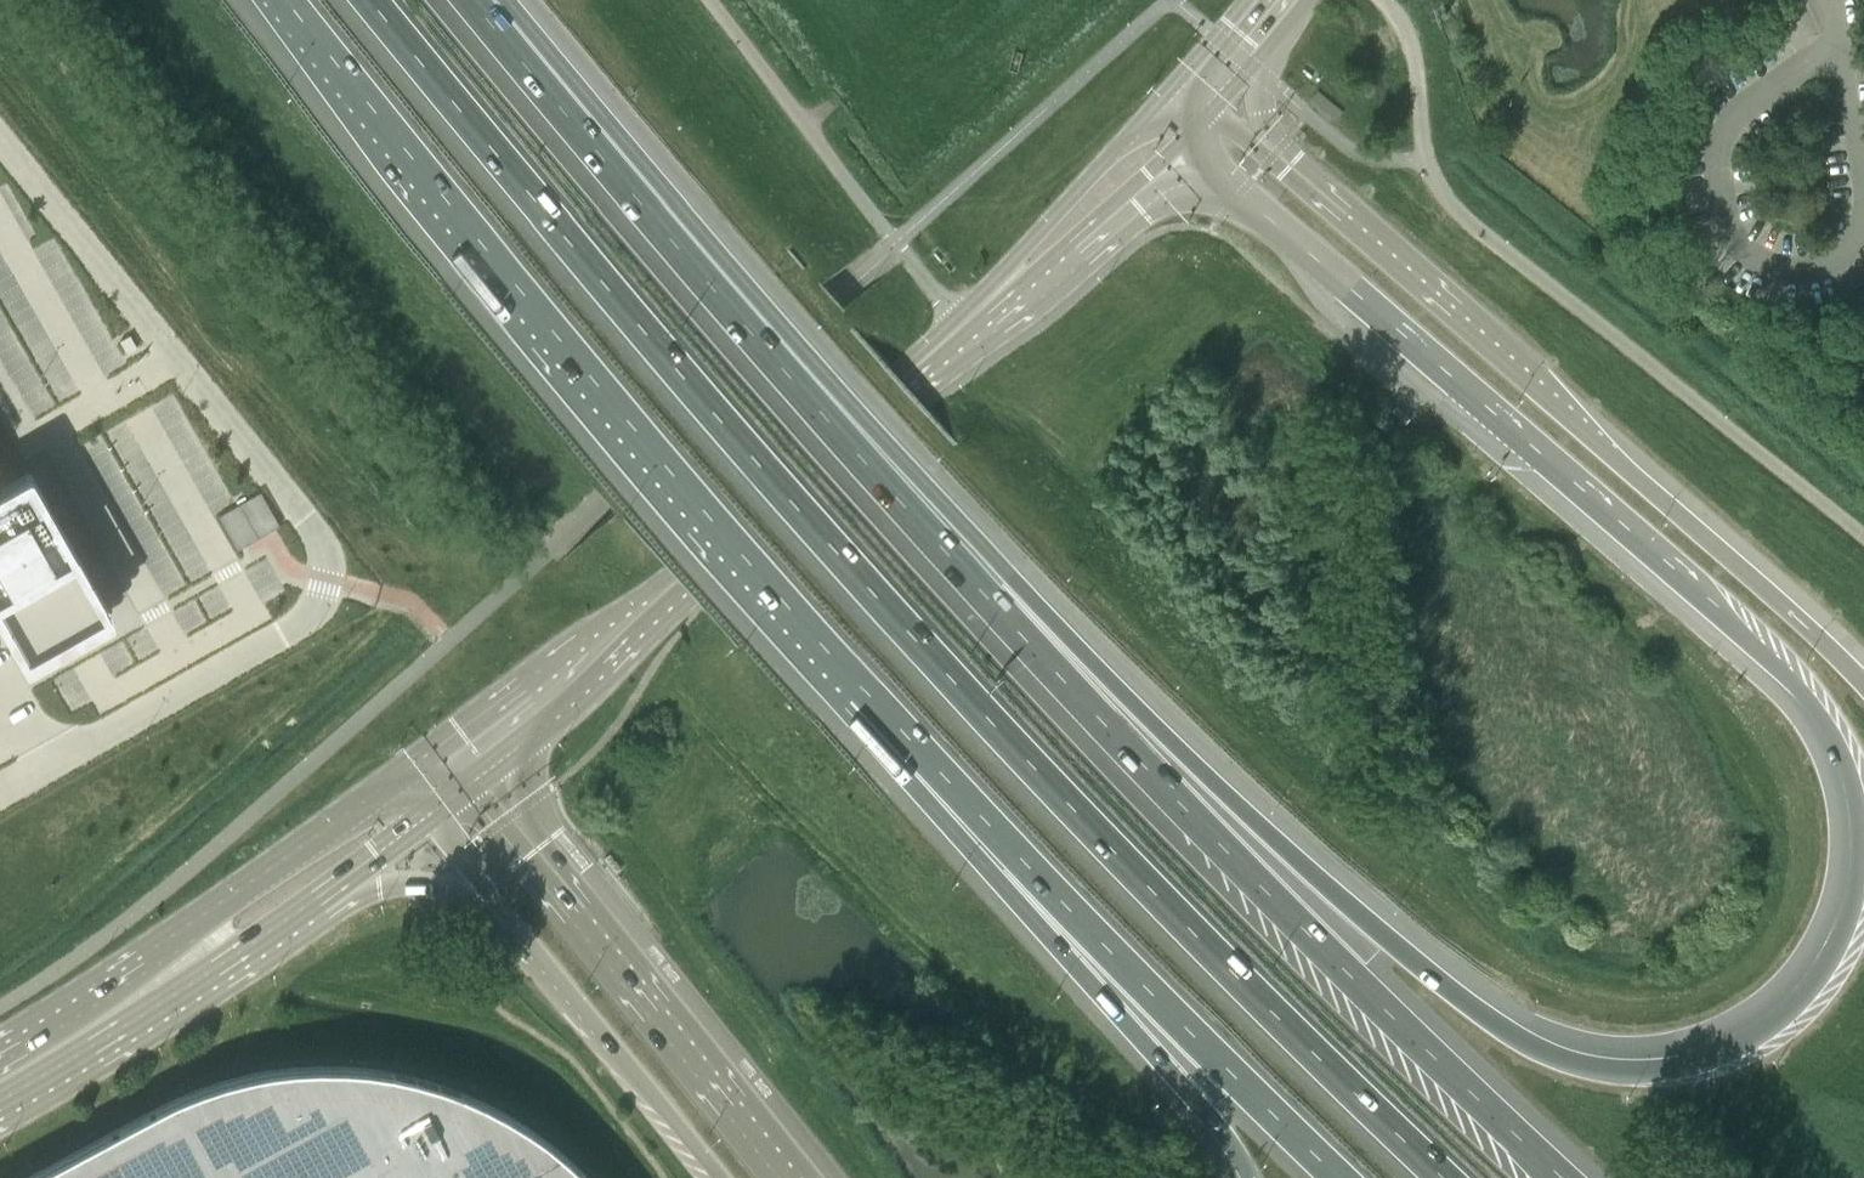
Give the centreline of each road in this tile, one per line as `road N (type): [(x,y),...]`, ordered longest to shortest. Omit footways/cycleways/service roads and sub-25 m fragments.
road 1 (motorway): [(1161,127),(1735,620),(1824,720),(1846,760),(1858,809),(1854,901),(1821,972),(1778,1021),(1697,1063),(1647,1070),(1591,1067),(1515,1036),(1278,841),(739,337)]
road 2 (motorway): [(372,0),(681,377),(856,571),(1326,1071),(1442,1177)]
road 3 (motorway): [(1548,1177),(1378,1023),(739,337)]
road 4 (unclassified): [(0,139),(318,535),(326,563),(321,597),(300,625),(0,792)]
road 5 (motorway): [(287,0),(637,431),(860,688)]
road 6 (motorway): [(1863,684),(1759,582),(1190,94)]
road 7 (unclassified): [(1863,538),(1446,199),(1427,159),(1413,47),(1384,0)]
road 8 (motorway): [(860,688),(1213,1060),(1341,1177)]
road 9 (primary): [(461,767),(685,585),(967,334)]
road 10 (motorway): [(860,688),(1208,1114),(1251,1177)]
road 11 (motorway): [(788,1177),(461,767)]
road 12 (primary): [(0,1086),(216,952),(412,801)]
road 13 (motorway): [(412,801),(719,1177)]
road 14 (motorway): [(739,337),(463,0)]
road 15 (unclassified): [(967,334),(709,0)]
road 16 (primary): [(967,334),(1161,127)]

